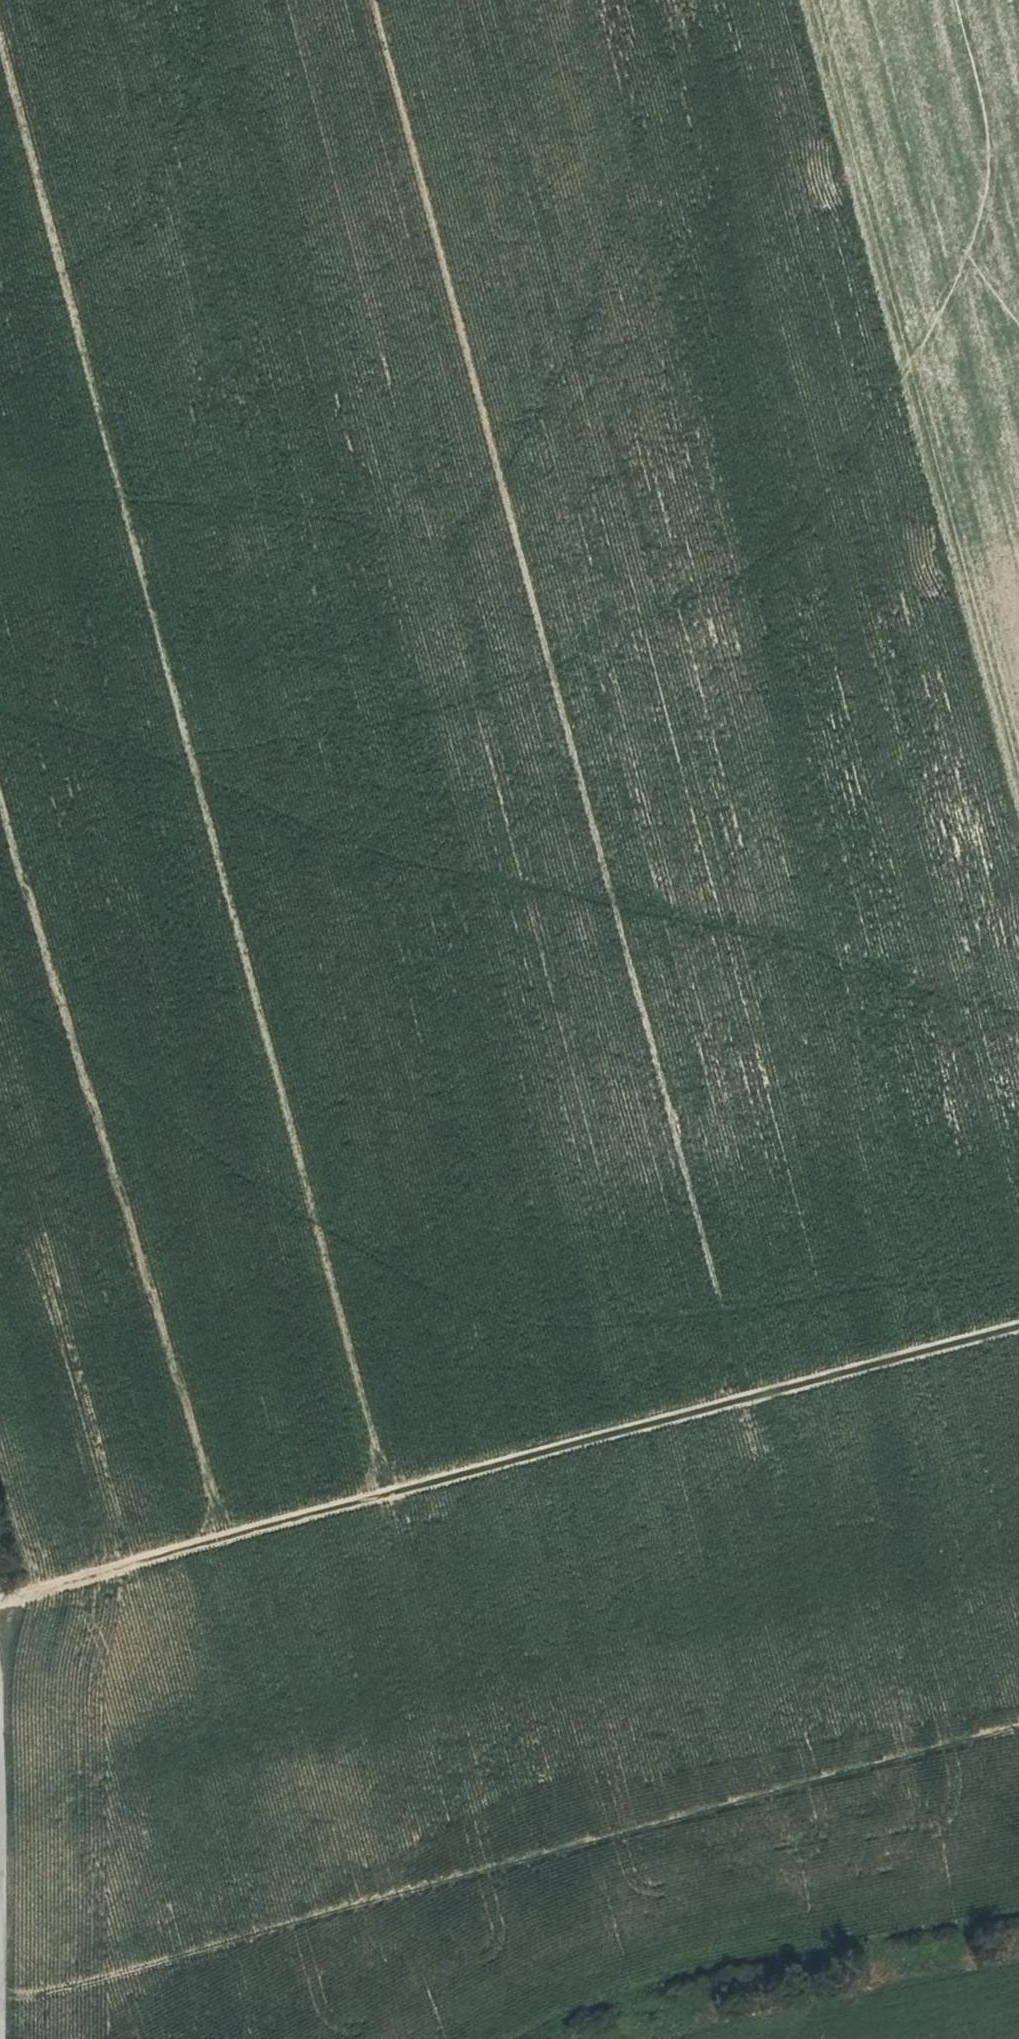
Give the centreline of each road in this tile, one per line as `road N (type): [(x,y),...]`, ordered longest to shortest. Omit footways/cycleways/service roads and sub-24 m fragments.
road 1 (unclassified): [(0,1634),(10,1711),(7,2038)]

